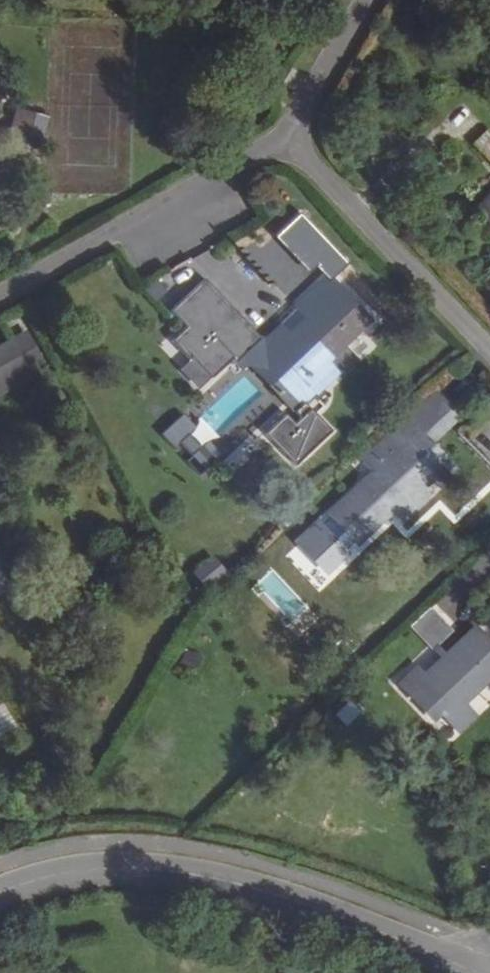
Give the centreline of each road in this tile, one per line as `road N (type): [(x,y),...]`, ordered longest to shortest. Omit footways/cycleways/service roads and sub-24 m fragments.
road 1 (tertiary): [(480,972),(332,911),(190,874),(74,869),(0,893)]
road 2 (residential): [(292,148),(226,170),(0,290)]
road 3 (residential): [(489,351),(292,148)]
road 4 (residential): [(292,148),(303,95),(371,0)]

